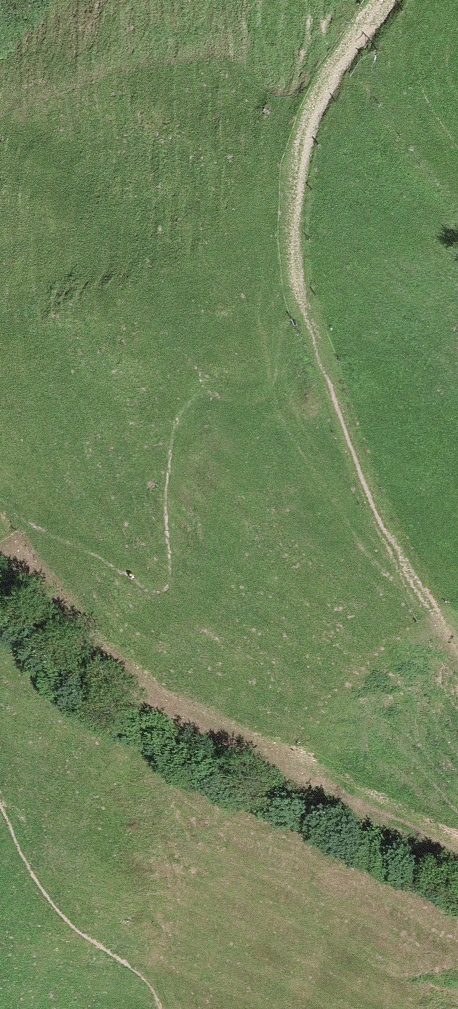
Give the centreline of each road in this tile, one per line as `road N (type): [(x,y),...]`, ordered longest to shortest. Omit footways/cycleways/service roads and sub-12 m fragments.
road 1 (track): [(457,851),(197,726),(65,631),(0,535)]
road 2 (track): [(298,308),(424,595),(457,647)]
road 3 (track): [(376,0),(298,159),(298,308)]

